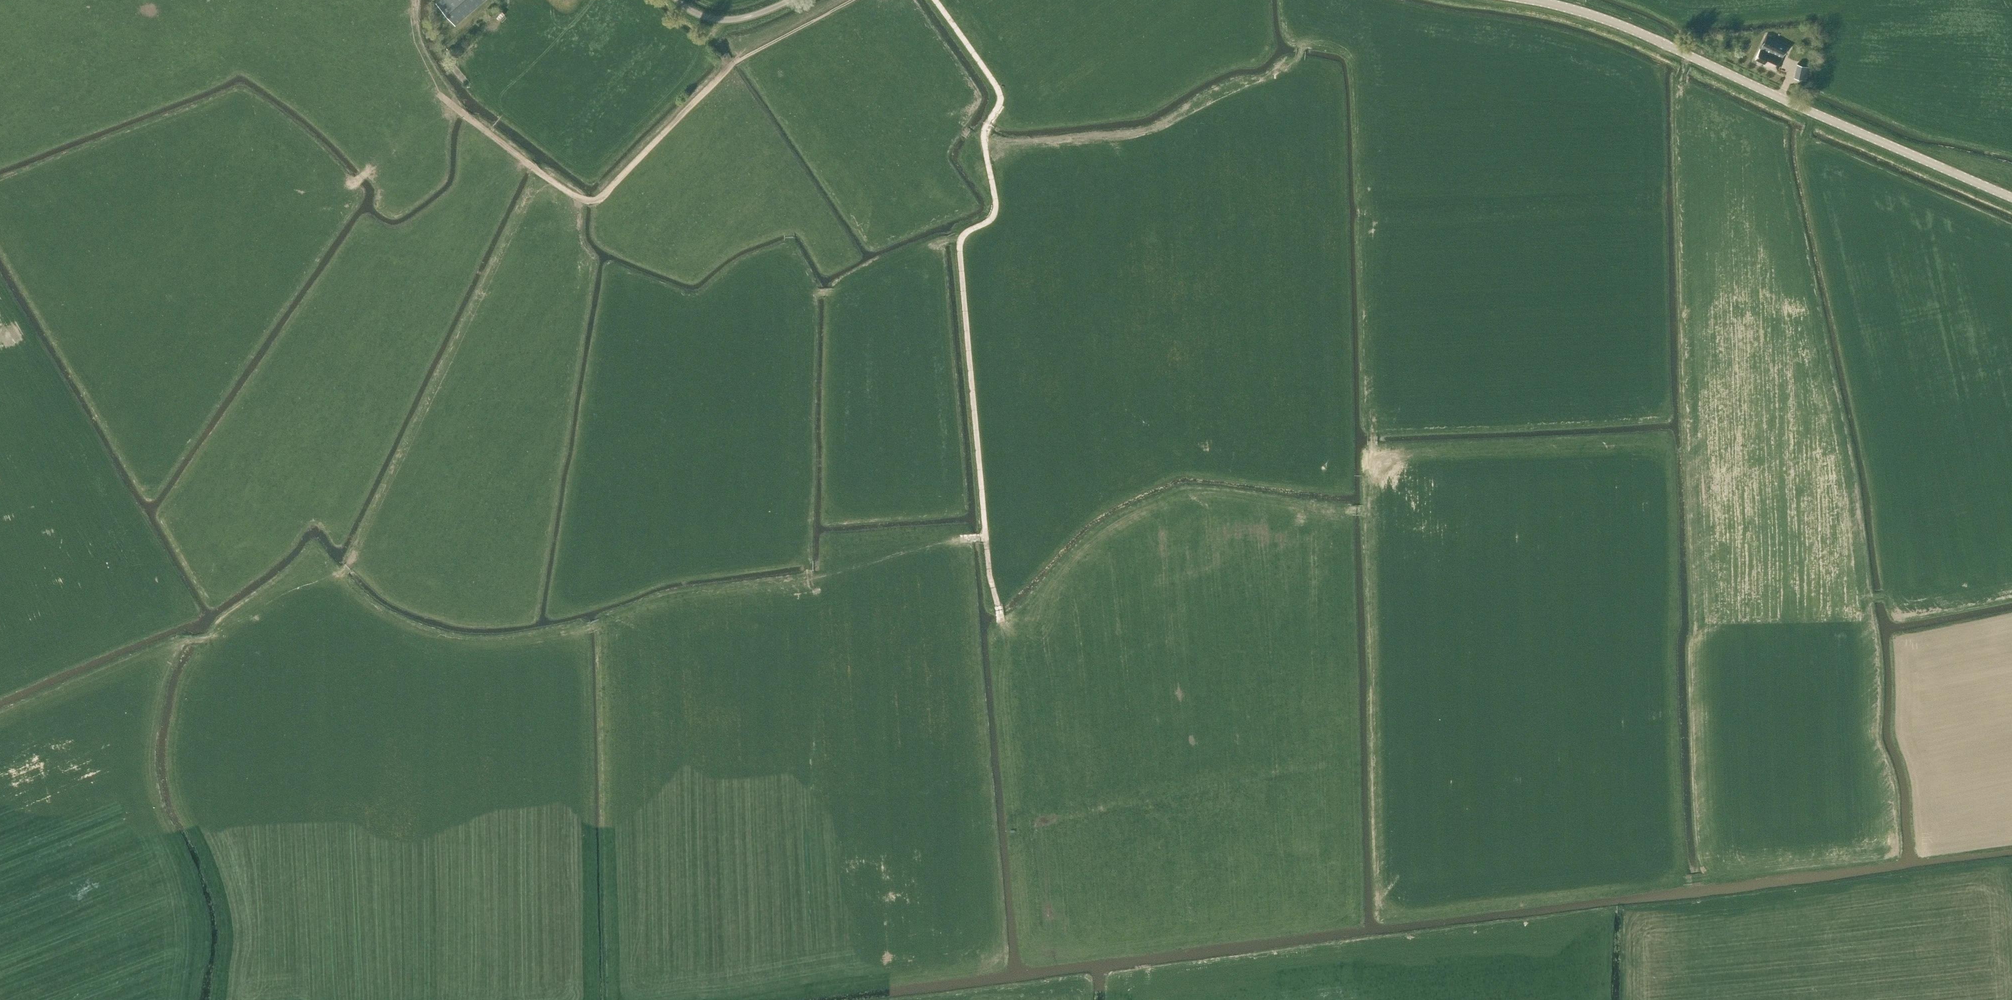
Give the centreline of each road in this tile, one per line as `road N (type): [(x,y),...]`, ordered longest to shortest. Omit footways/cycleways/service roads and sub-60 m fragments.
road 1 (track): [(1002,625),(984,534),(959,240),(996,211),(983,133),(1000,103),(994,81),(935,0)]
road 2 (tertiary): [(2011,198),(1651,37),(1533,0)]

